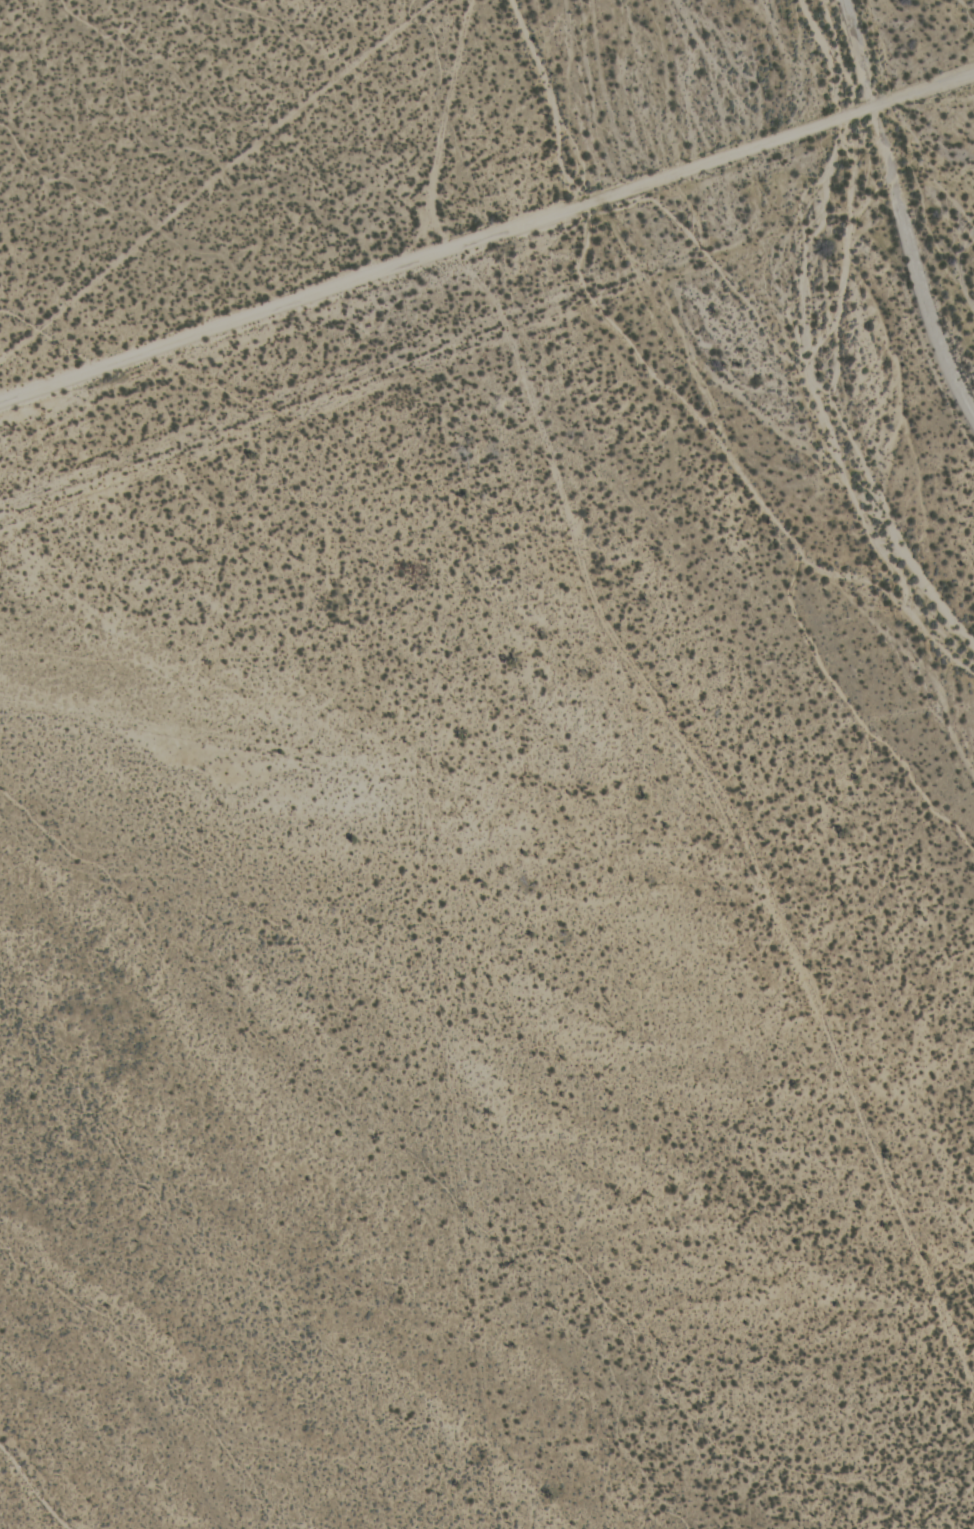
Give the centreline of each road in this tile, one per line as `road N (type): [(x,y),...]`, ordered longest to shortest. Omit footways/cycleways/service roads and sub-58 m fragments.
road 1 (track): [(0,401),(973,73)]
road 2 (track): [(843,0),(873,105),(884,312),(973,511)]

